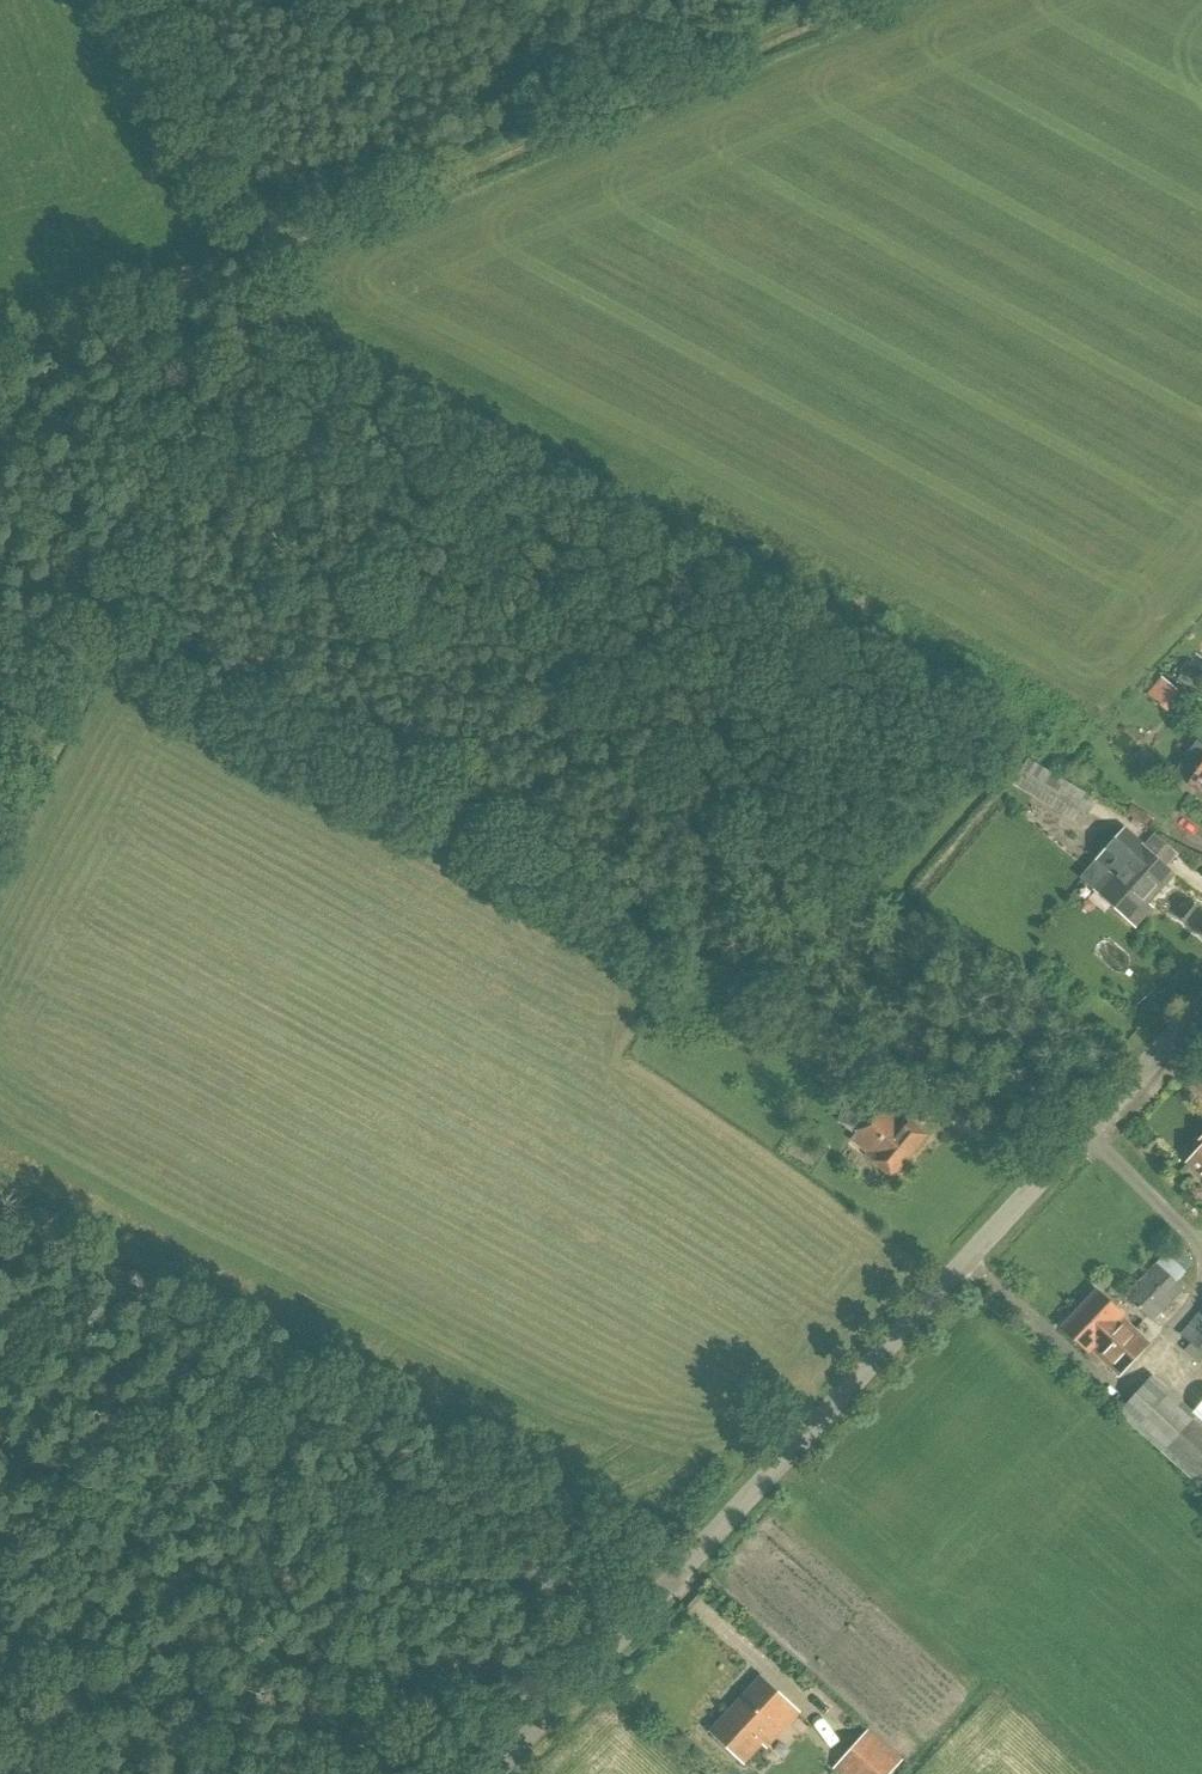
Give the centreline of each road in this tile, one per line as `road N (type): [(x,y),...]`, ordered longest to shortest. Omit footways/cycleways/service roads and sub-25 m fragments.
road 1 (unclassified): [(492,1773),(1201,1001)]

